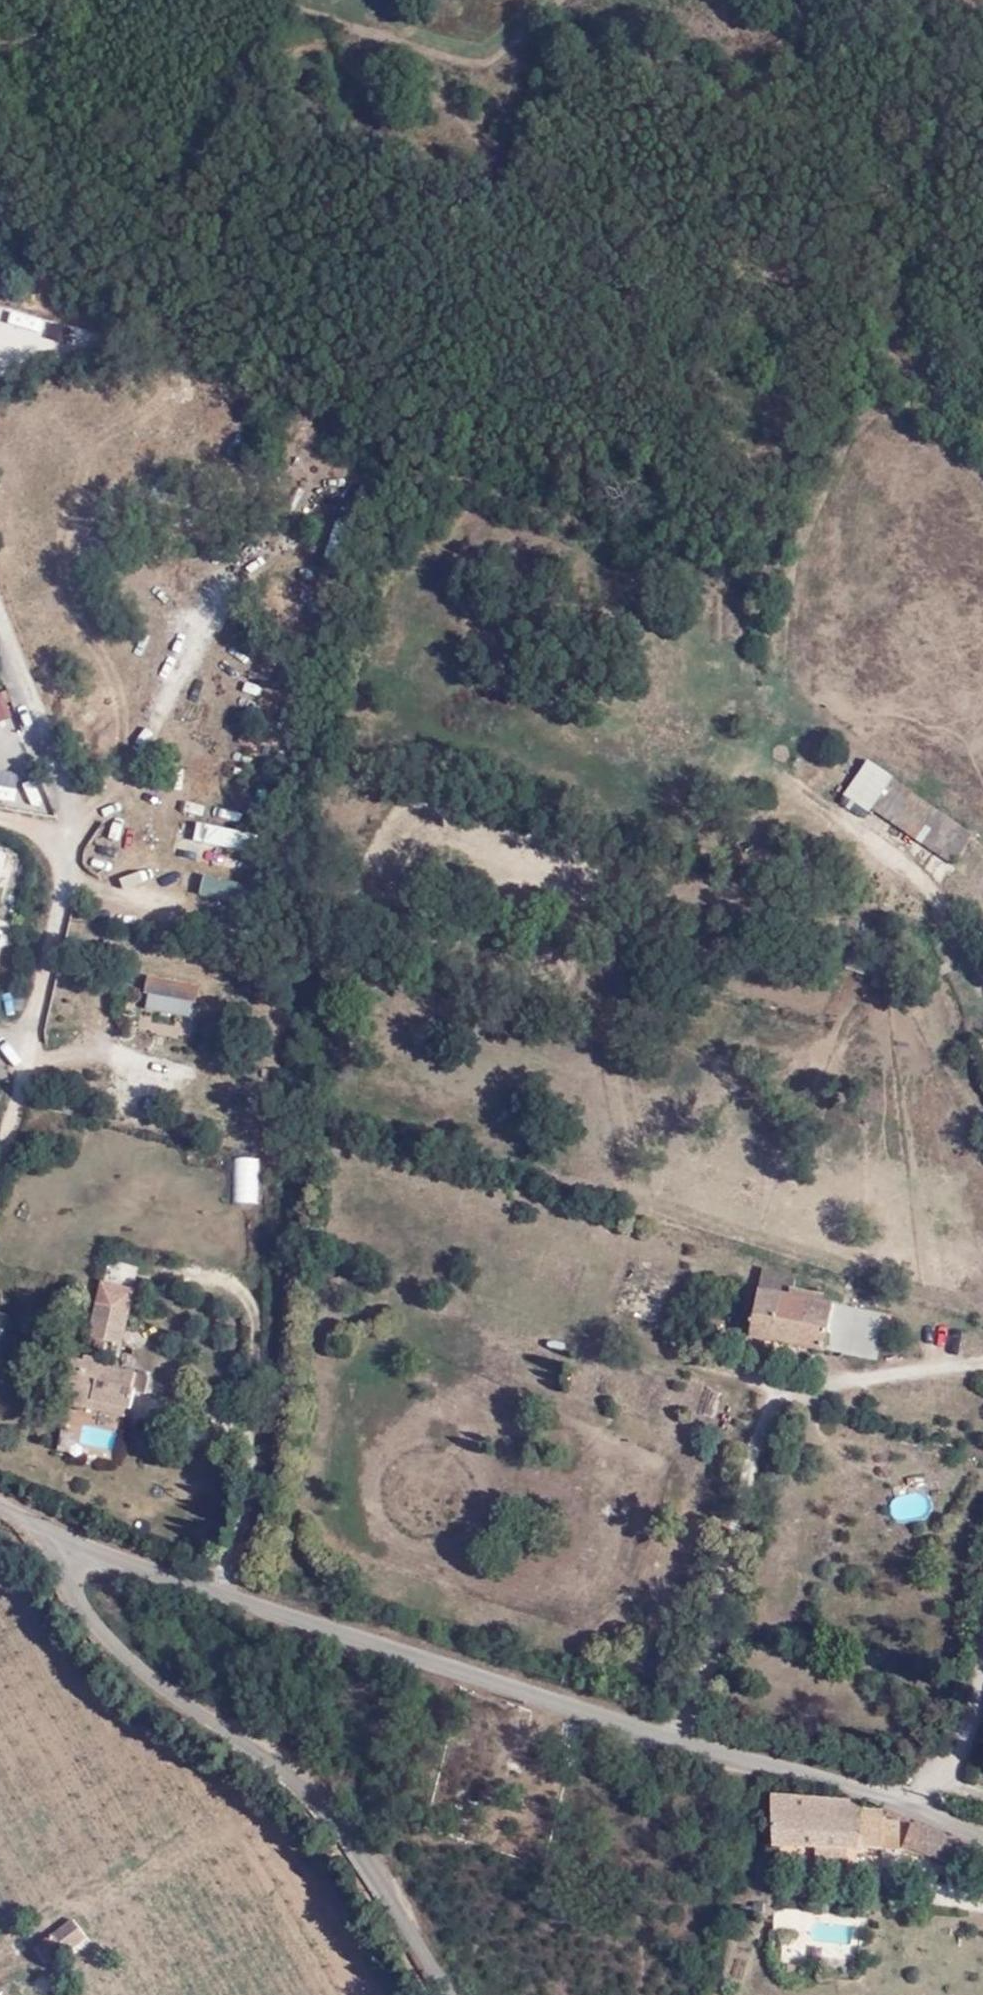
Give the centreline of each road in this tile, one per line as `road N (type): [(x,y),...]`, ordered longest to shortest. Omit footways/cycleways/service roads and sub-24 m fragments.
road 1 (unclassified): [(982,1833),(80,1544)]
road 2 (unclassified): [(446,1994),(297,1777),(156,1680),(102,1631),(71,1572),(80,1544)]
road 3 (track): [(982,959),(916,872),(805,794)]

